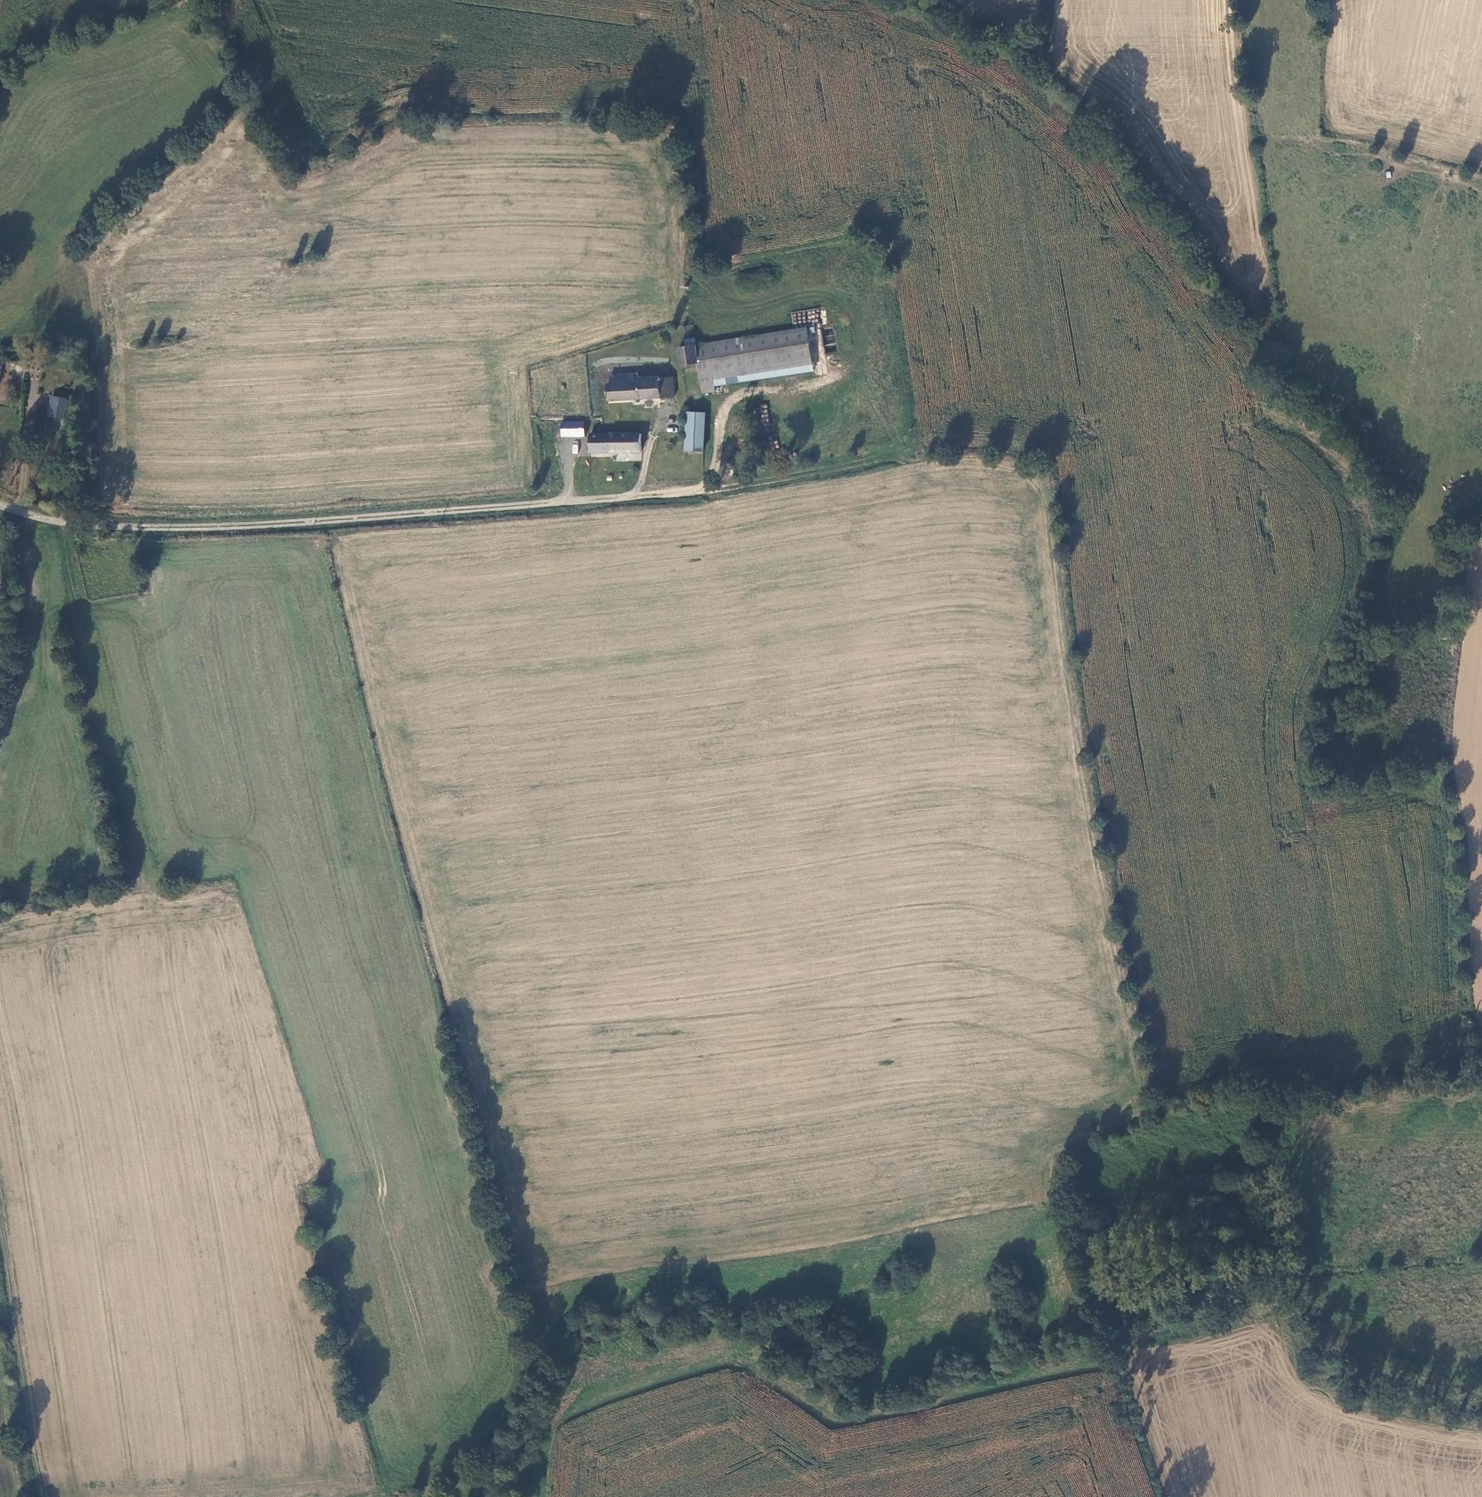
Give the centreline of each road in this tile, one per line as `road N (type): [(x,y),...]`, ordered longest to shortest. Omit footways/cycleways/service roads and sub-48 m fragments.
road 1 (unclassified): [(582,503),(258,526),(96,525),(0,508)]
road 2 (track): [(582,503),(711,493),(886,466)]
road 3 (track): [(0,708),(24,625),(0,508)]

